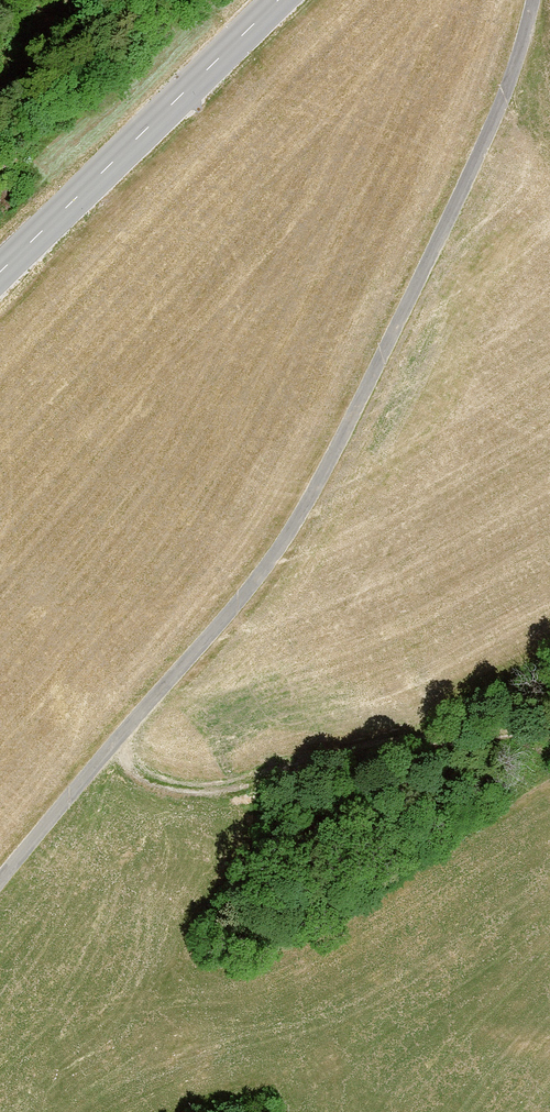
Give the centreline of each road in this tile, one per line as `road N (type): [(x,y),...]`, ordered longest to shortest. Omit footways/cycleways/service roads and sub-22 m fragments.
road 1 (track): [(0,881),(288,536),(487,136),(533,0)]
road 2 (track): [(122,733),(145,775),(198,788),(549,723)]
road 3 (tertiary): [(276,0),(0,272)]

